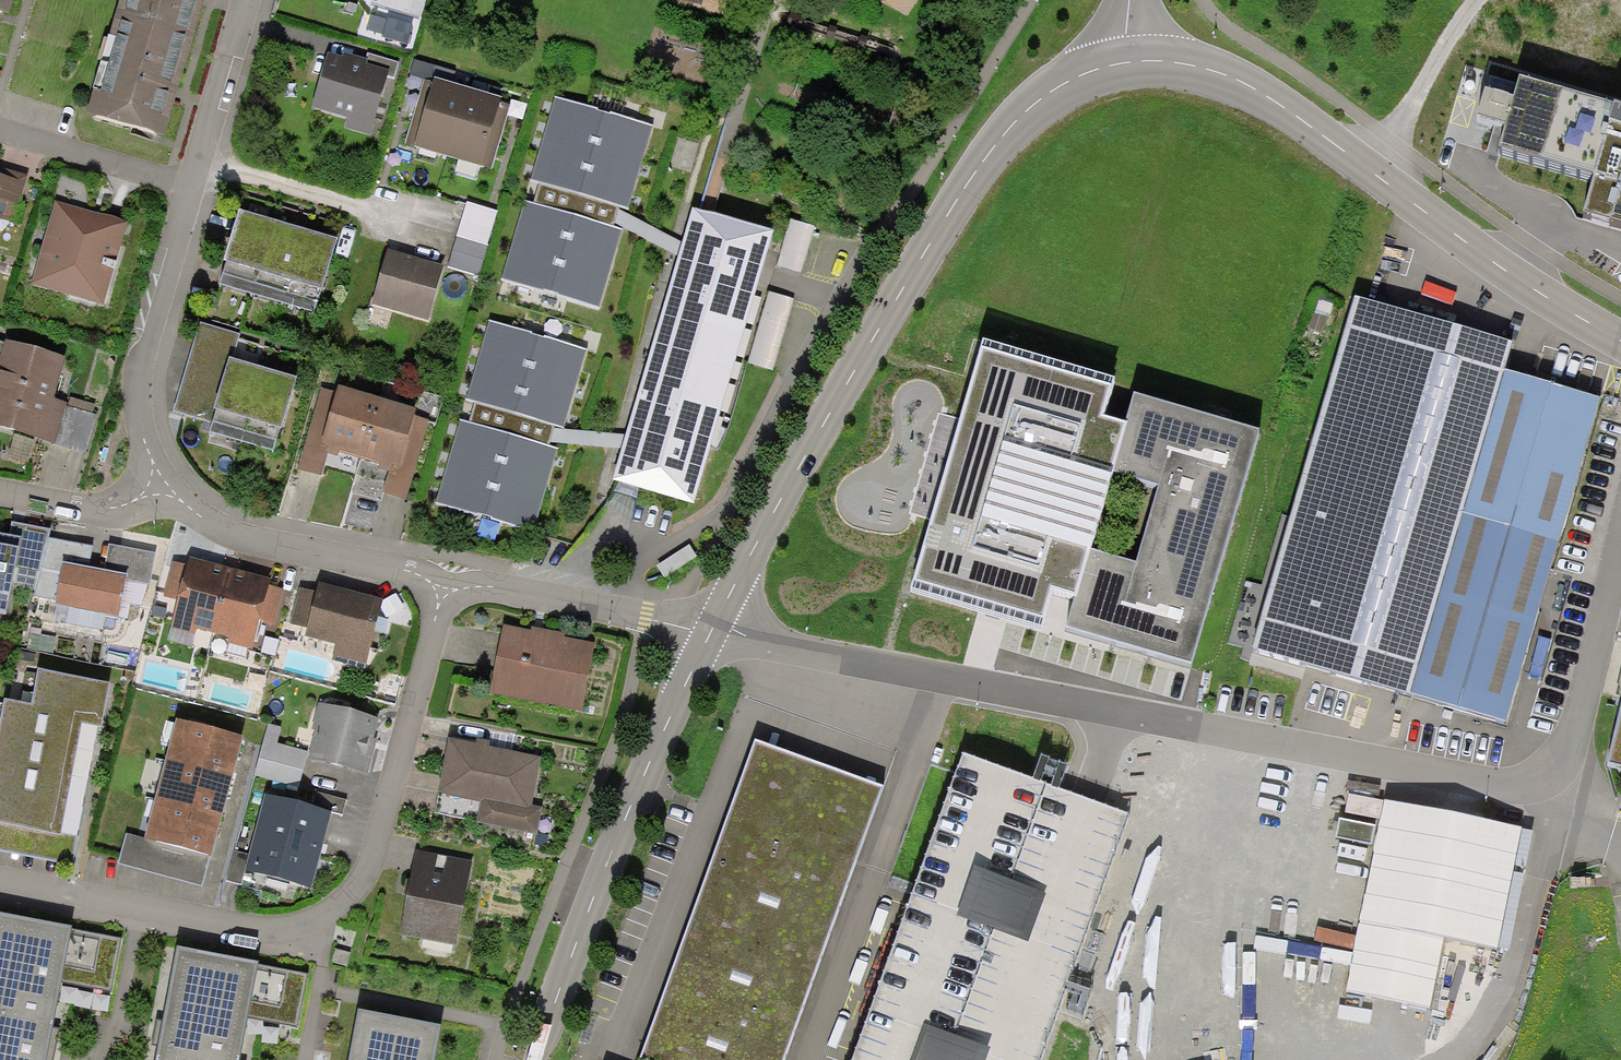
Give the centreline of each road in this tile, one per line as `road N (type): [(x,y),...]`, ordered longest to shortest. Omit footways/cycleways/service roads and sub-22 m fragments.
road 1 (residential): [(712,630),(1489,783),(1531,783),(1566,758),(1620,571)]
road 2 (unclassified): [(1123,61),(1055,88),(986,154),(712,630)]
road 3 (residential): [(0,884),(258,935),(301,927),(332,907),(359,887),(385,839),(443,580)]
road 4 (unclassified): [(1620,340),(1562,310),(1261,94),(1204,68),(1123,61)]
road 5 (residential): [(247,0),(148,359),(144,436),(160,484)]
road 6 (unclassified): [(712,630),(660,736),(531,1059)]
road 7 (residential): [(443,580),(251,539),(199,518),(160,484)]
road 8 (residential): [(712,630),(443,580)]
road 9 (residential): [(160,484),(109,510),(0,498)]

